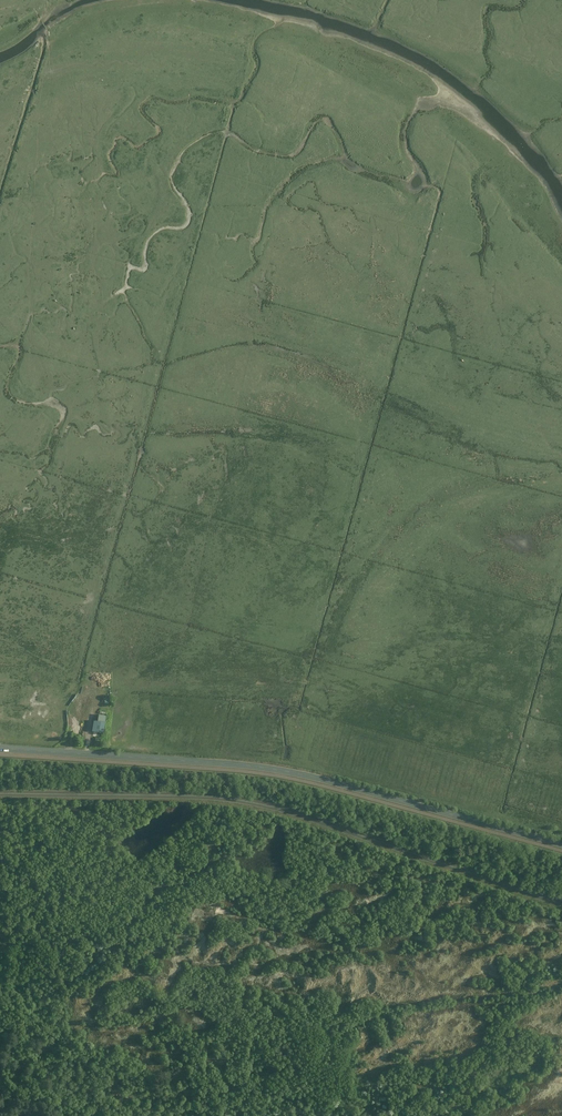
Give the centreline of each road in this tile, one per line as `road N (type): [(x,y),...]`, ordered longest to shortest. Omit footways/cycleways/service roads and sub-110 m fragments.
road 1 (tertiary): [(561,844),(277,769),(0,748)]

